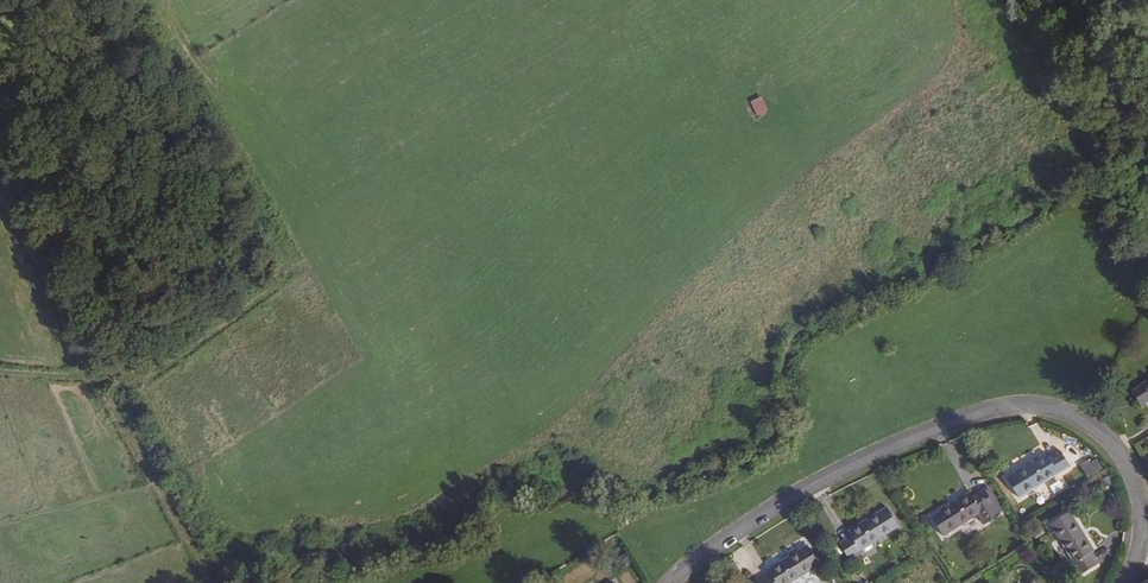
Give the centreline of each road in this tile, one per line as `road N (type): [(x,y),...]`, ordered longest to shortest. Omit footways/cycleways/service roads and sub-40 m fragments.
road 1 (residential): [(1127,582),(1142,520),(1129,471),(1095,430),(1039,408),(989,413),(882,452),(756,522),(673,582)]

